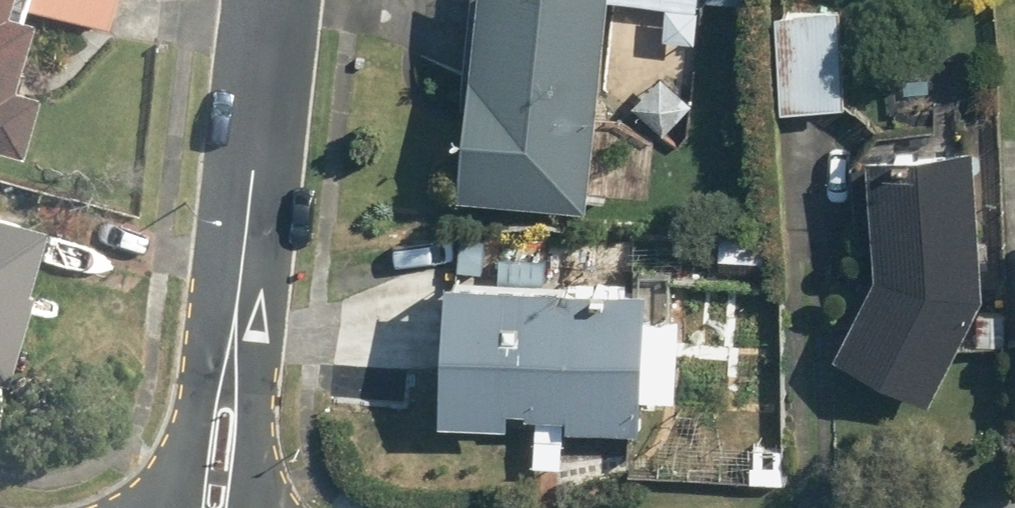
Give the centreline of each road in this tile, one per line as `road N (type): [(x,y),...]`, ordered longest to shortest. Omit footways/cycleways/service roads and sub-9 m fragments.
road 1 (residential): [(238,284),(271,0)]
road 2 (residential): [(188,507),(238,284)]
road 3 (residential): [(238,284),(276,507)]

